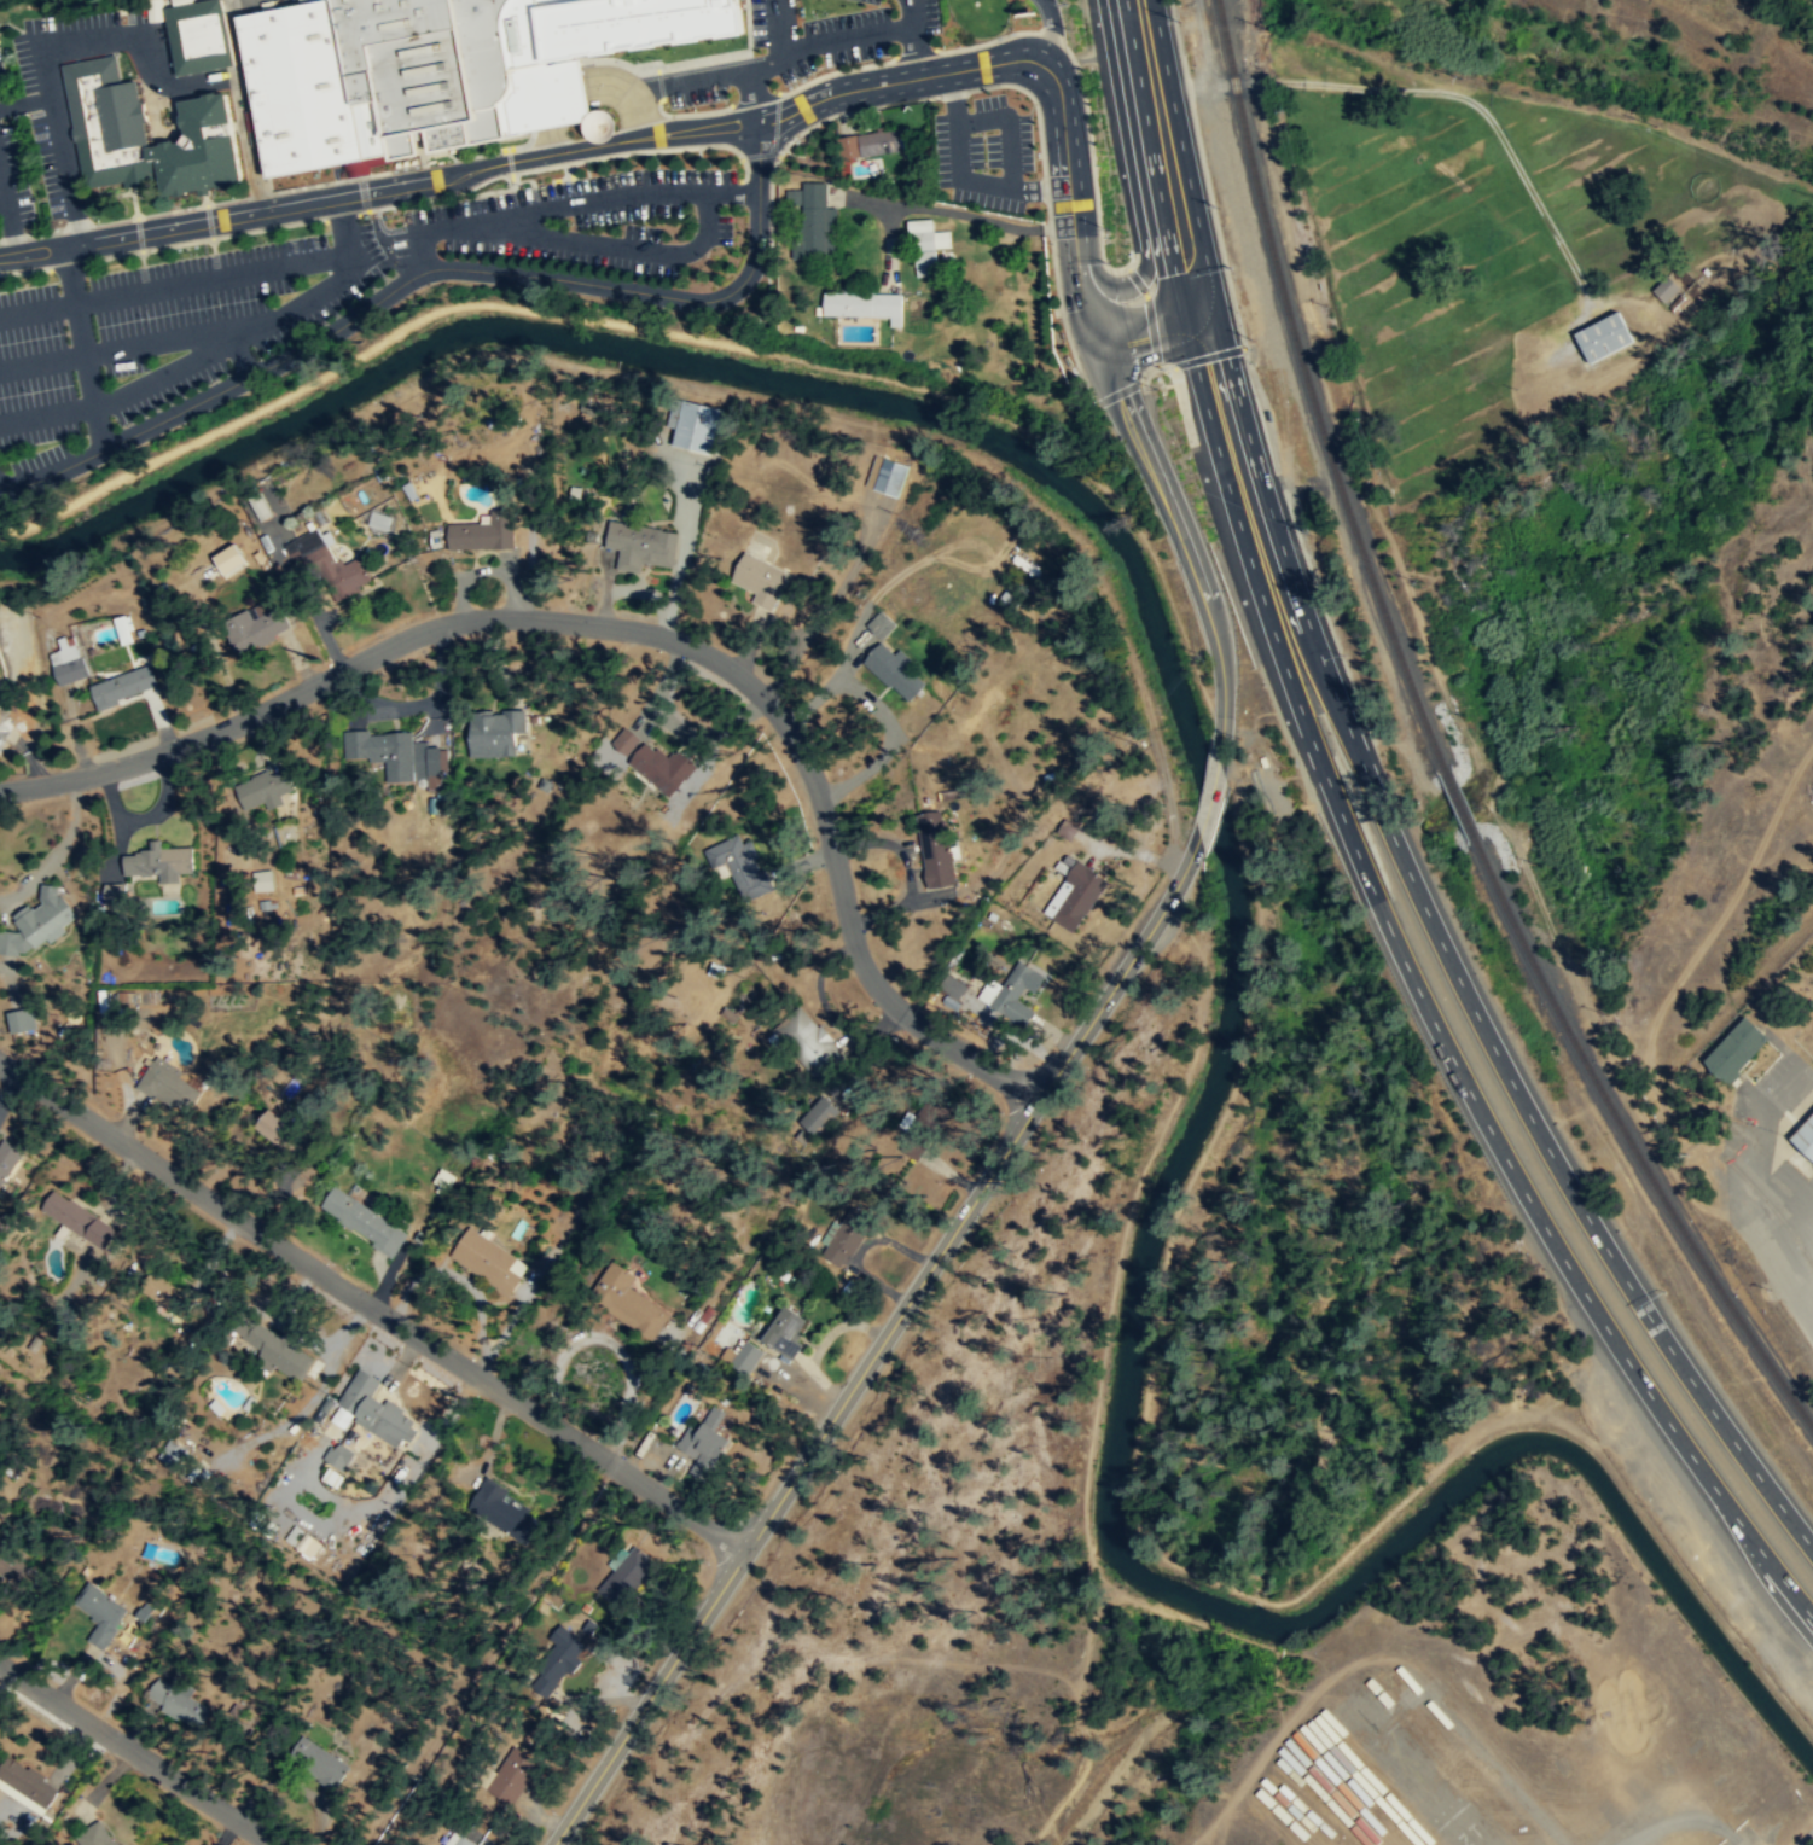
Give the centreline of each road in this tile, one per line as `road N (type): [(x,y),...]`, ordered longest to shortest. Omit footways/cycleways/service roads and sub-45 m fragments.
road 1 (residential): [(1094,348),(1061,89),(1053,72),(1030,59),(835,93),(777,121),(647,136),(480,168),(449,182),(0,257)]
road 2 (residential): [(1029,1114),(971,1084),(879,997),(841,910),(806,782),(751,697),(704,663),(623,630),(521,618),(435,625),(159,752),(0,787)]
road 3 (primary): [(1126,0),(1187,330),(1311,735),(1408,970),(1551,1239)]
road 4 (primary): [(1586,1215),(1462,986),(1302,604),(1219,324),(1153,0)]
road 5 (residential): [(744,1553),(0,1066)]
road 6 (tertiary): [(554,1844),(1029,1114)]
road 7 (tertiary): [(1219,756),(1225,687),(1210,618),(1094,348),(1219,324)]
road 8 (primary): [(1551,1239),(1812,1609)]
road 9 (primary): [(1812,1542),(1586,1215)]
road 10 (tertiary): [(1029,1114),(1161,913),(1199,834)]
road 11 (residential): [(271,1844),(0,1667)]
road 12 (trunk): [(1150,129),(1139,205),(1145,272),(1126,286),(1111,284),(1075,234)]

